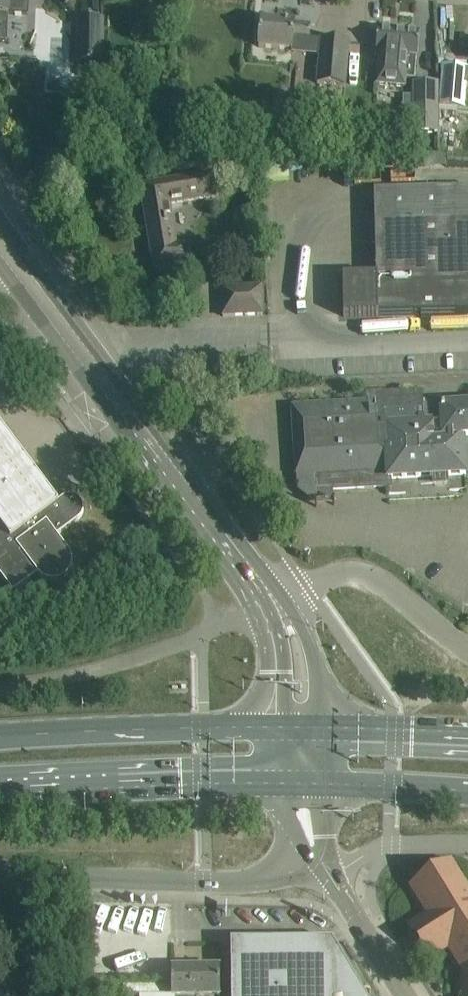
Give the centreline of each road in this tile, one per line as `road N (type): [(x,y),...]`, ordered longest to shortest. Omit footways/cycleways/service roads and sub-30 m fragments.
road 1 (unclassified): [(326,870),(204,881),(0,870)]
road 2 (unclassified): [(274,607),(73,675),(0,686)]
road 3 (primary): [(0,798),(278,789)]
road 4 (primary): [(277,719),(0,730)]
road 5 (residential): [(467,655),(376,579),(343,575),(274,607)]
road 6 (tertiary): [(148,440),(124,386),(25,255)]
road 7 (tertiary): [(3,272),(104,403),(148,440)]
road 8 (tertiary): [(148,440),(274,607)]
road 9 (tertiary): [(403,995),(326,870)]
road 10 (primary): [(467,727),(321,720)]
road 11 (unclassified): [(326,870),(388,845),(467,844)]
road 12 (primary): [(323,790),(467,798)]
road 13 (tertiary): [(321,720),(306,632),(274,607)]

